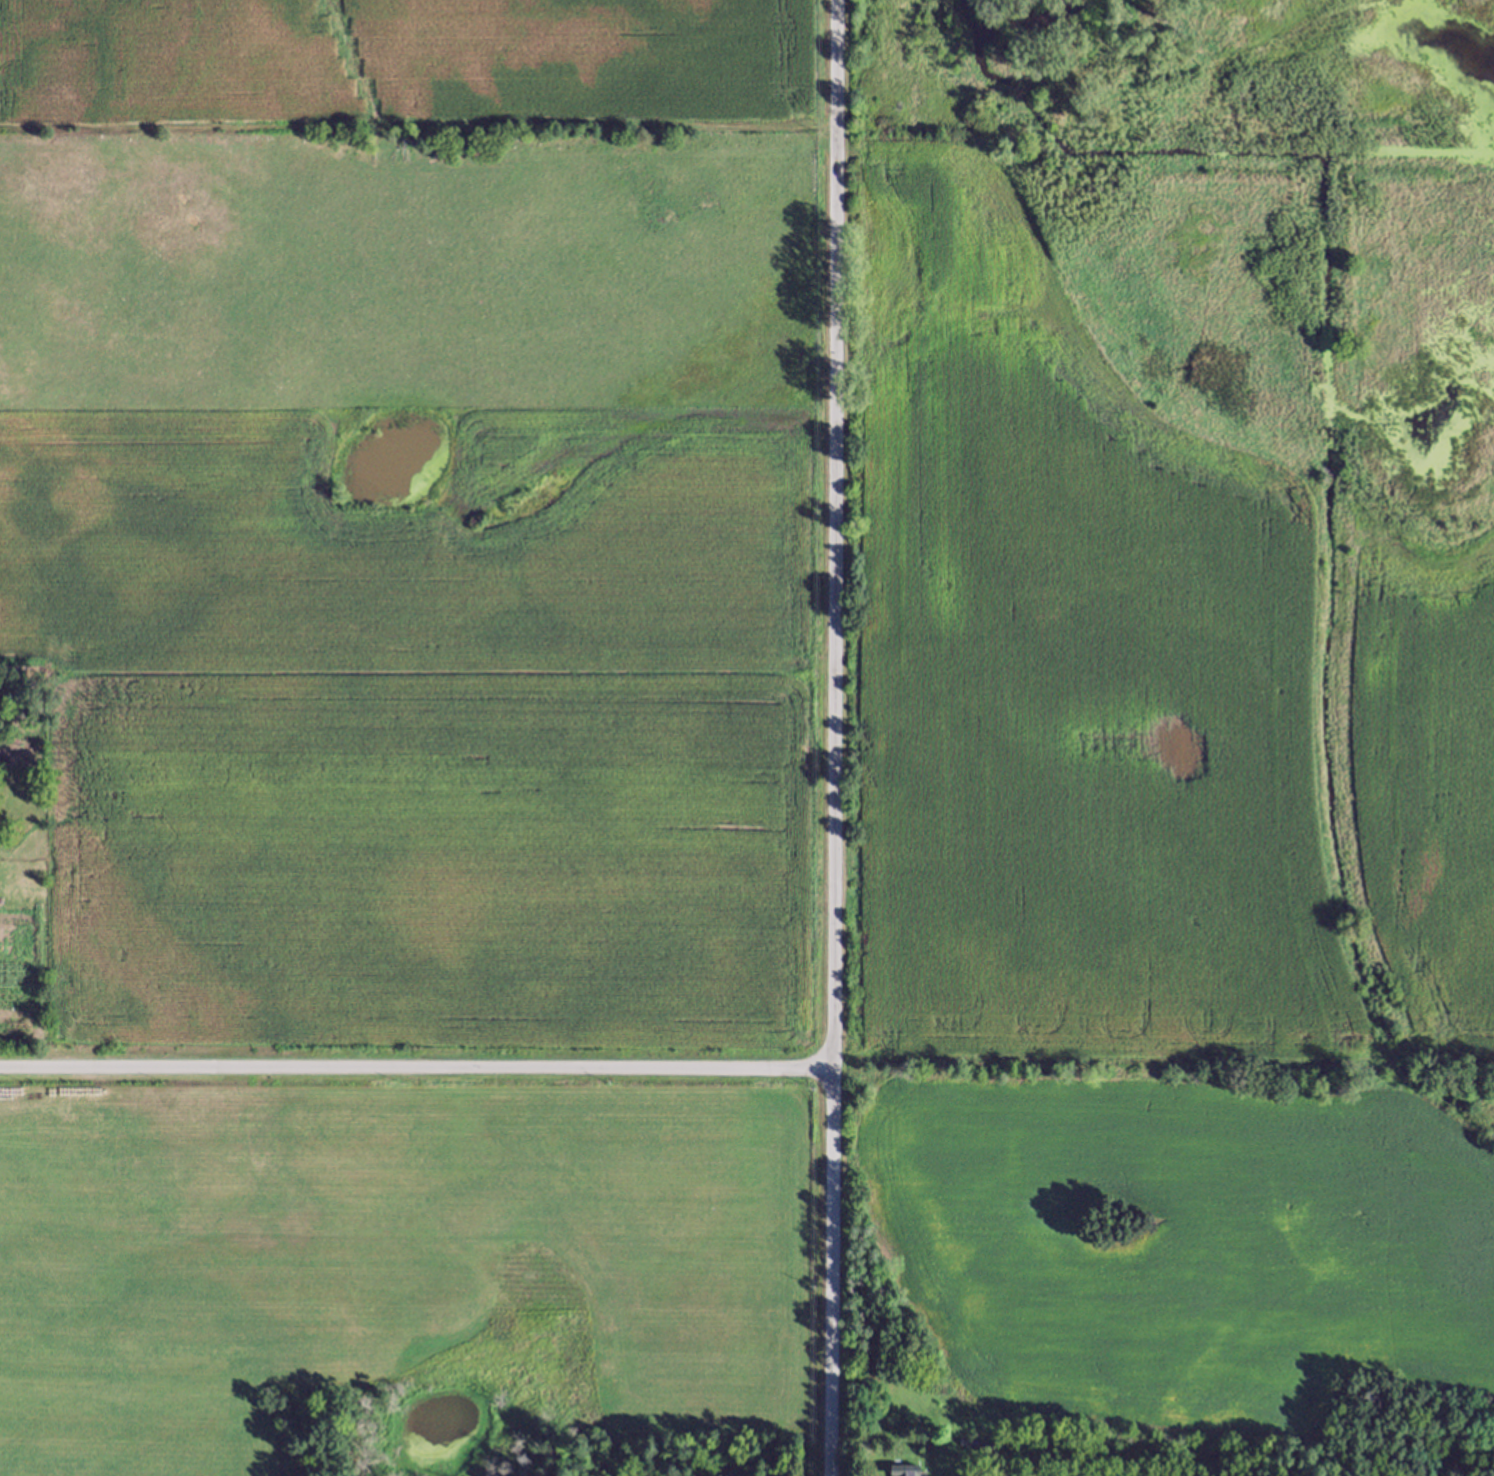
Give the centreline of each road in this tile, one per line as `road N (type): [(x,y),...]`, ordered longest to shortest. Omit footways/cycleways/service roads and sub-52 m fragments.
road 1 (residential): [(828,1475),(837,0)]
road 2 (residential): [(832,1070),(0,1068)]

